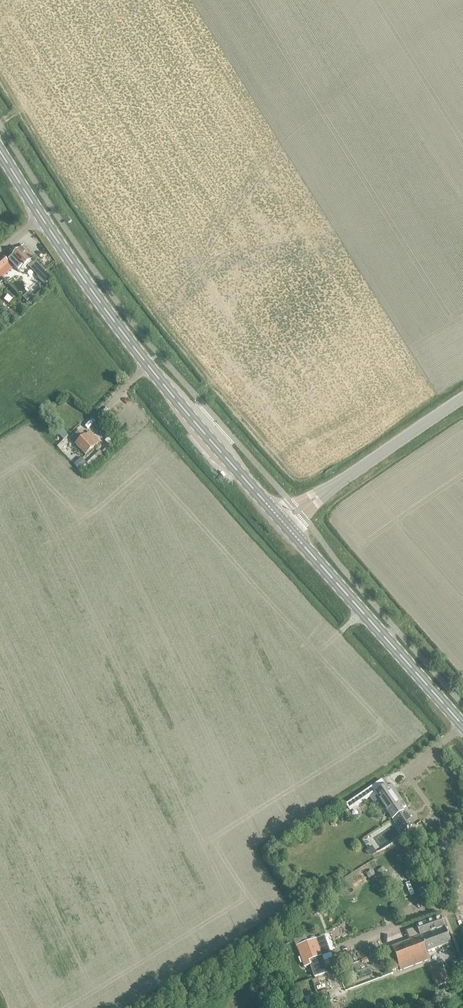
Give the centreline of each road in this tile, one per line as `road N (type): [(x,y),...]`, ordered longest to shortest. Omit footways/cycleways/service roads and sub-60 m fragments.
road 1 (secondary): [(278,517),(125,336),(0,150)]
road 2 (secondary): [(462,724),(289,529)]
road 3 (tertiary): [(325,492),(462,398)]

